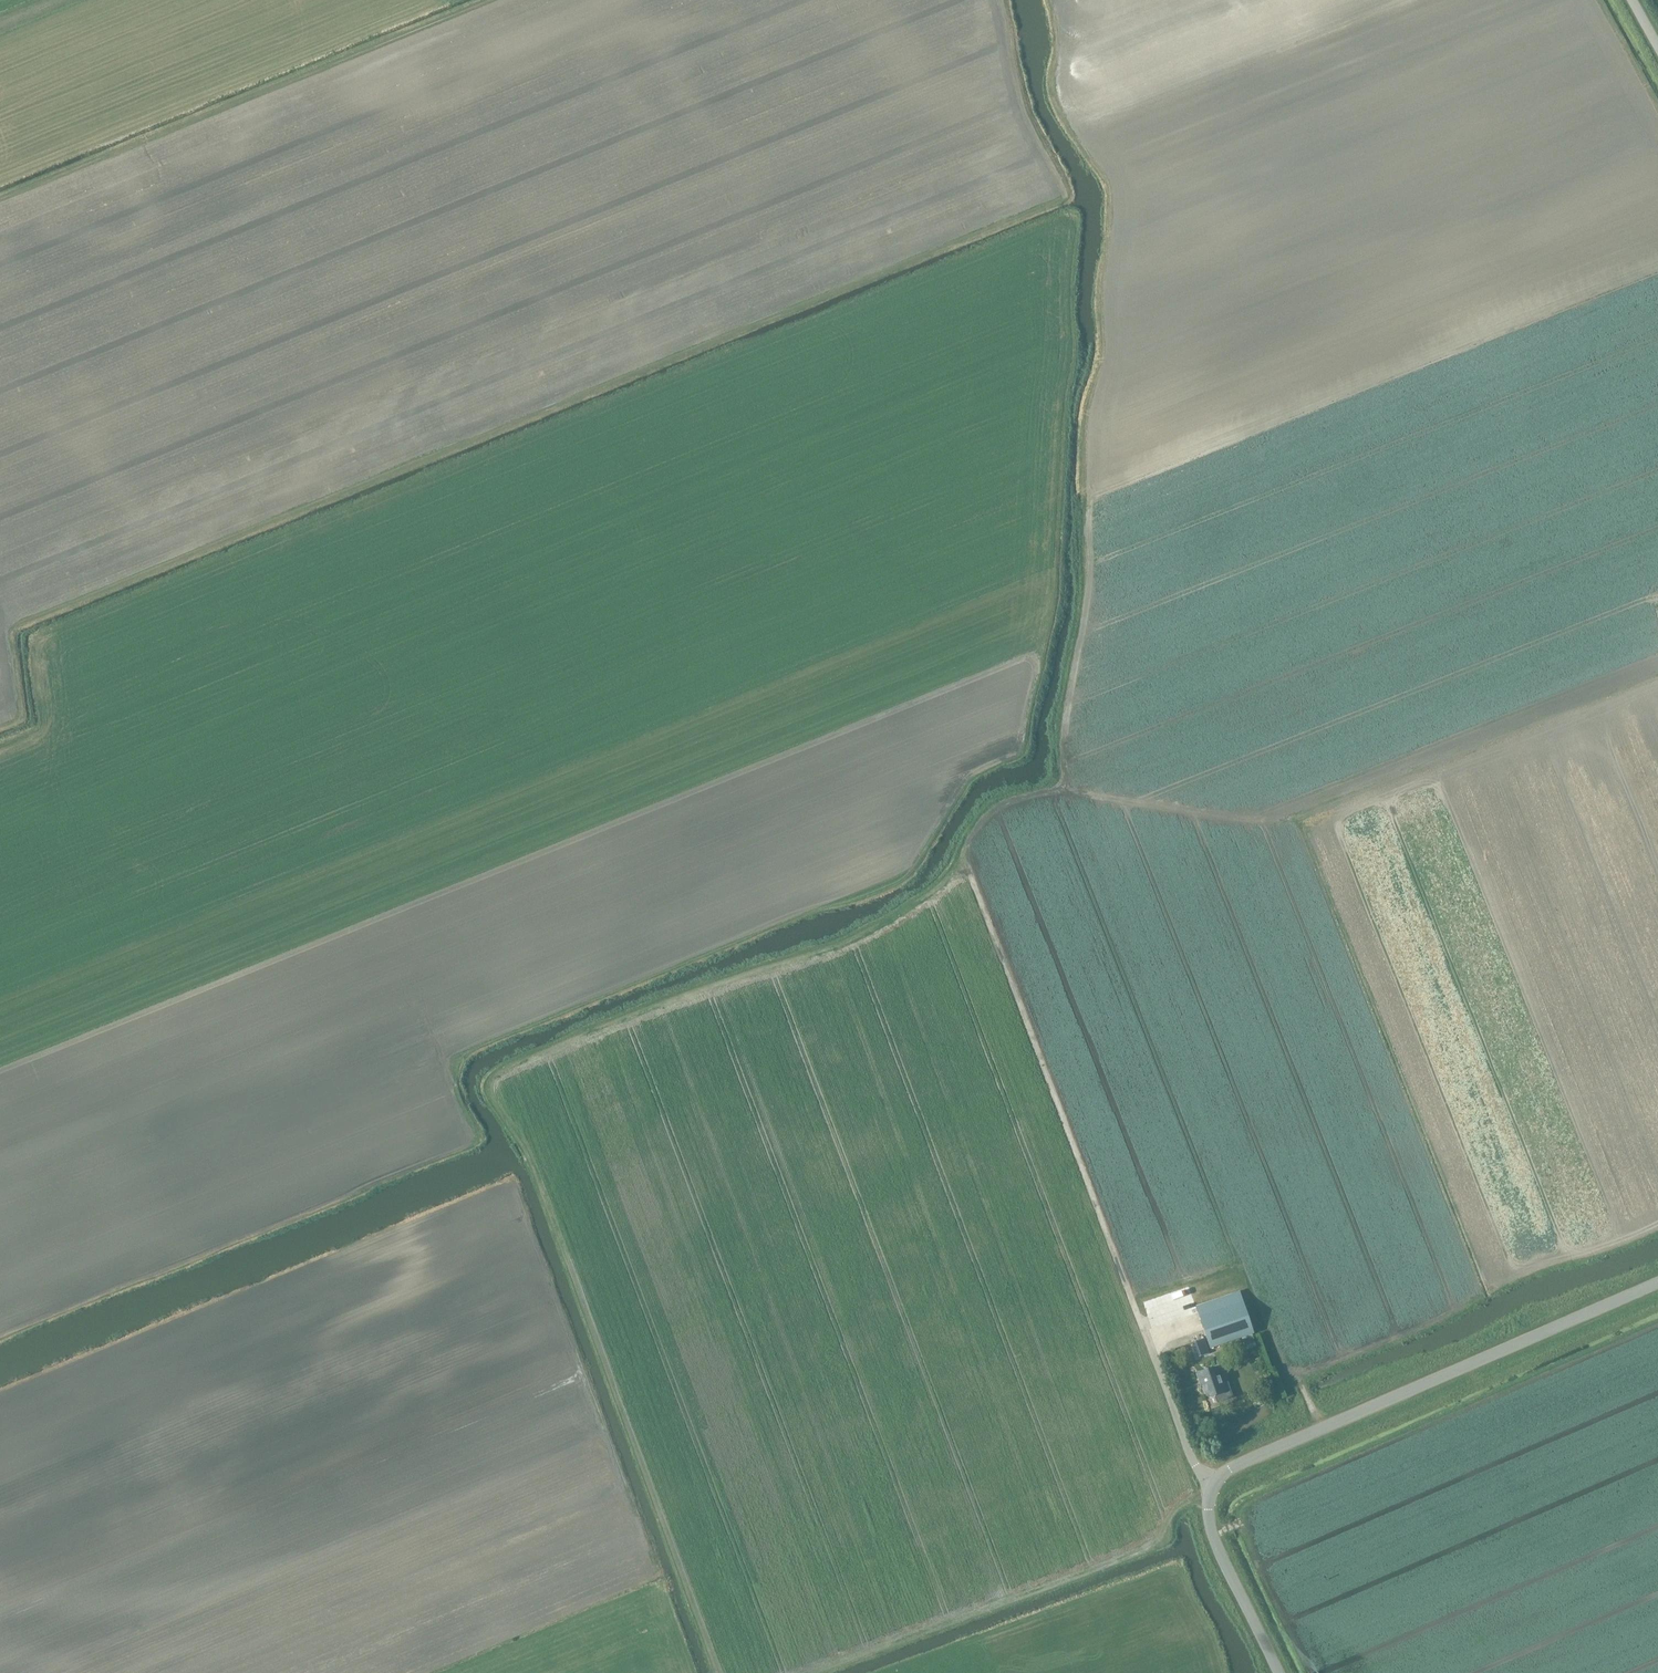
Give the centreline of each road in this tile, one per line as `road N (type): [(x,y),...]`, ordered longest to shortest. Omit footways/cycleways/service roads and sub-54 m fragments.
road 1 (unclassified): [(1213,1482),(1195,1467),(972,881)]
road 2 (tertiary): [(1213,1482),(1657,1281)]
road 3 (tertiary): [(1278,1672),(1222,1559),(1208,1518),(1213,1482)]

